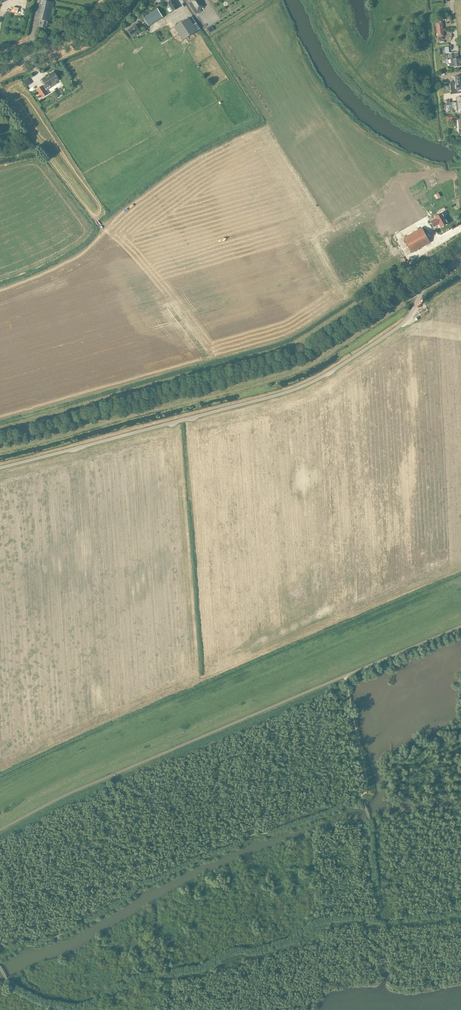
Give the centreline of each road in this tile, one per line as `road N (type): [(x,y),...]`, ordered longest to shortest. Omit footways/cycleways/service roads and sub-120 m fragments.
road 1 (unclassified): [(0,467),(312,382),(401,324),(460,254)]
road 2 (track): [(0,428),(287,348),(460,236)]
road 3 (track): [(0,792),(460,590)]
road 4 (track): [(0,450),(311,363),(406,300)]
road 5 (unclassified): [(0,64),(74,39),(119,0)]

